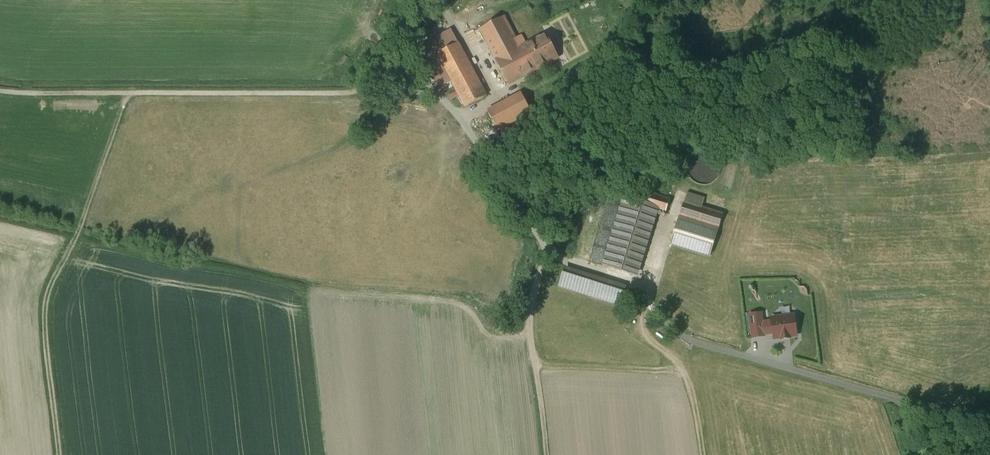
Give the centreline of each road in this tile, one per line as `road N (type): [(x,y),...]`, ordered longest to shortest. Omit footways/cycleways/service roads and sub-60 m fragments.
road 1 (track): [(403,47),(360,87),(339,92),(0,88)]
road 2 (track): [(134,91),(49,293),(60,454)]
road 3 (track): [(546,252),(529,307),(657,343),(687,376),(703,454)]

